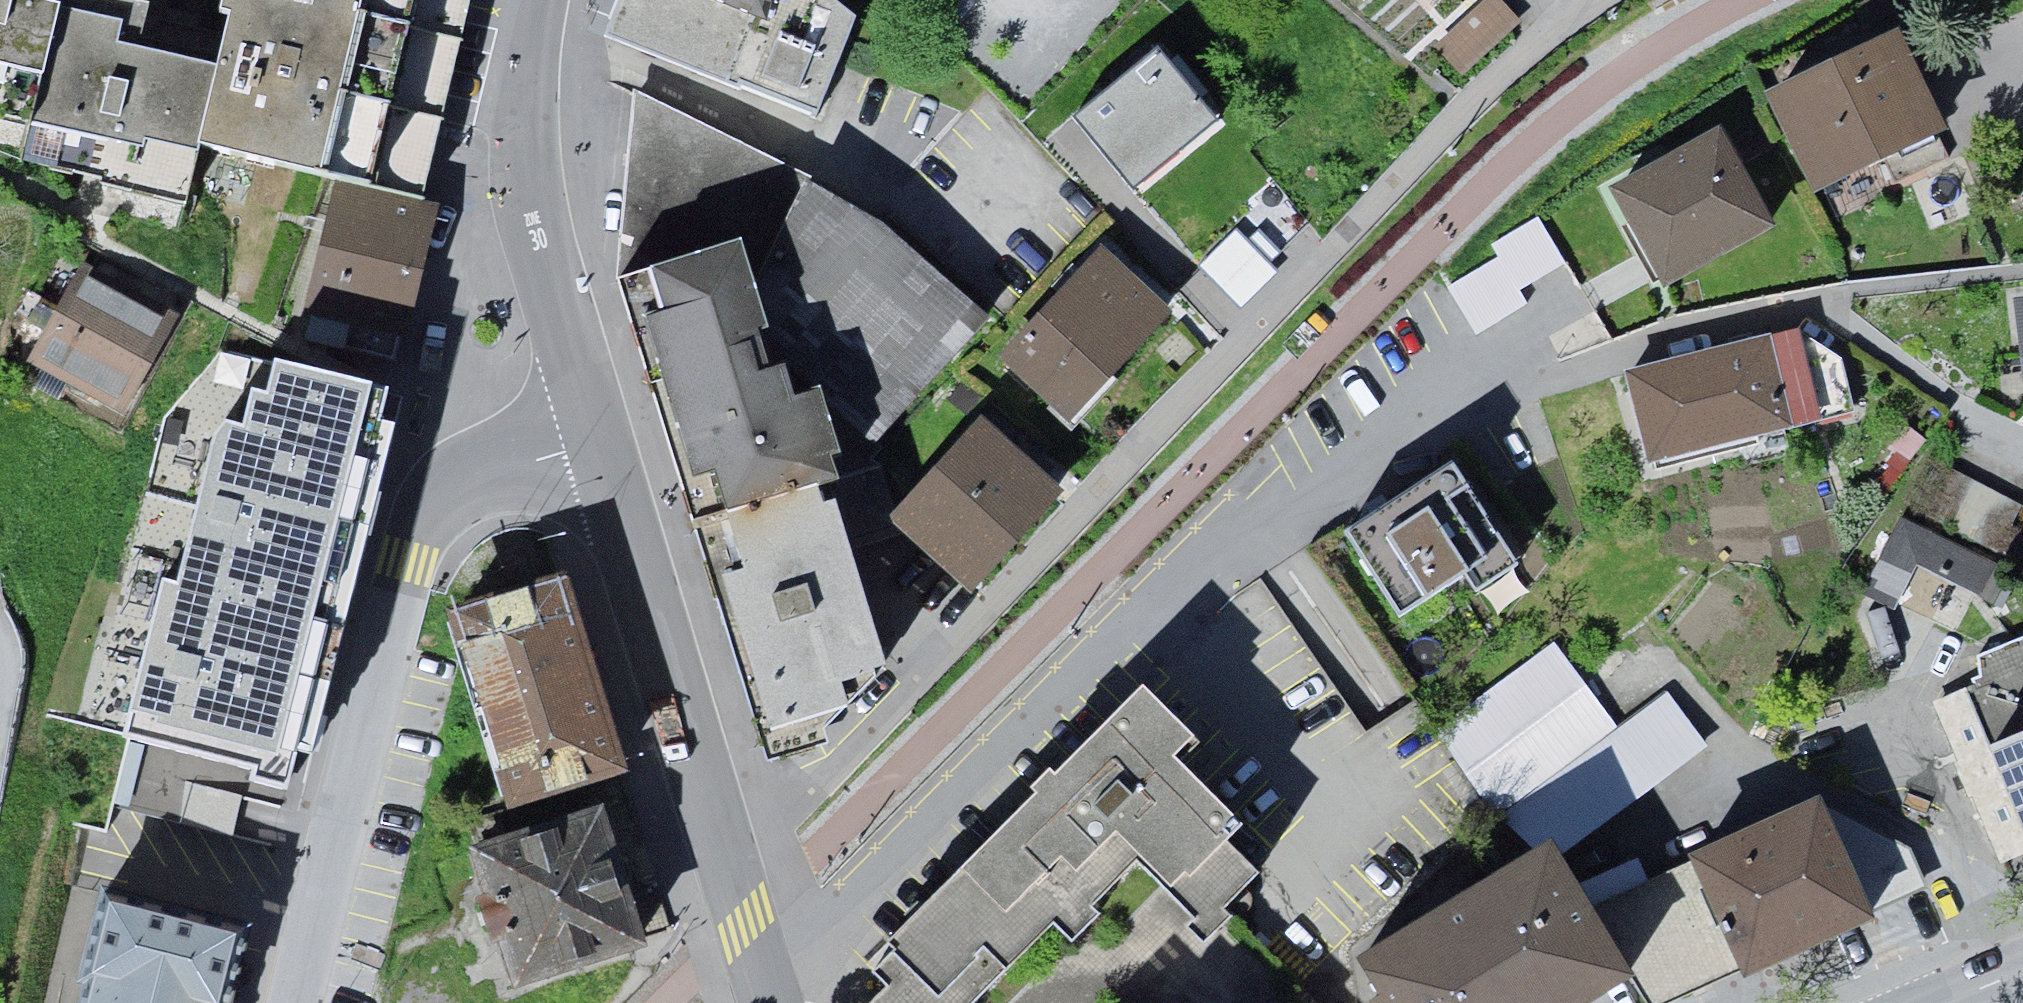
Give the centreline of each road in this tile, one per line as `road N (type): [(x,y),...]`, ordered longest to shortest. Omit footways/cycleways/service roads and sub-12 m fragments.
road 1 (residential): [(779,1000),(811,955),(1139,616),(1352,465),(1539,378),(1672,327),(1814,298)]
road 2 (residential): [(736,861),(826,780),(1454,122),(1597,0)]
road 3 (unclassified): [(608,441),(508,469),(430,523),(409,563),(297,1002)]
road 4 (residential): [(608,441),(536,216),(526,136),(544,0)]
road 5 (unclassified): [(736,861),(608,441)]
road 6 (unclassified): [(779,1000),(736,861)]

